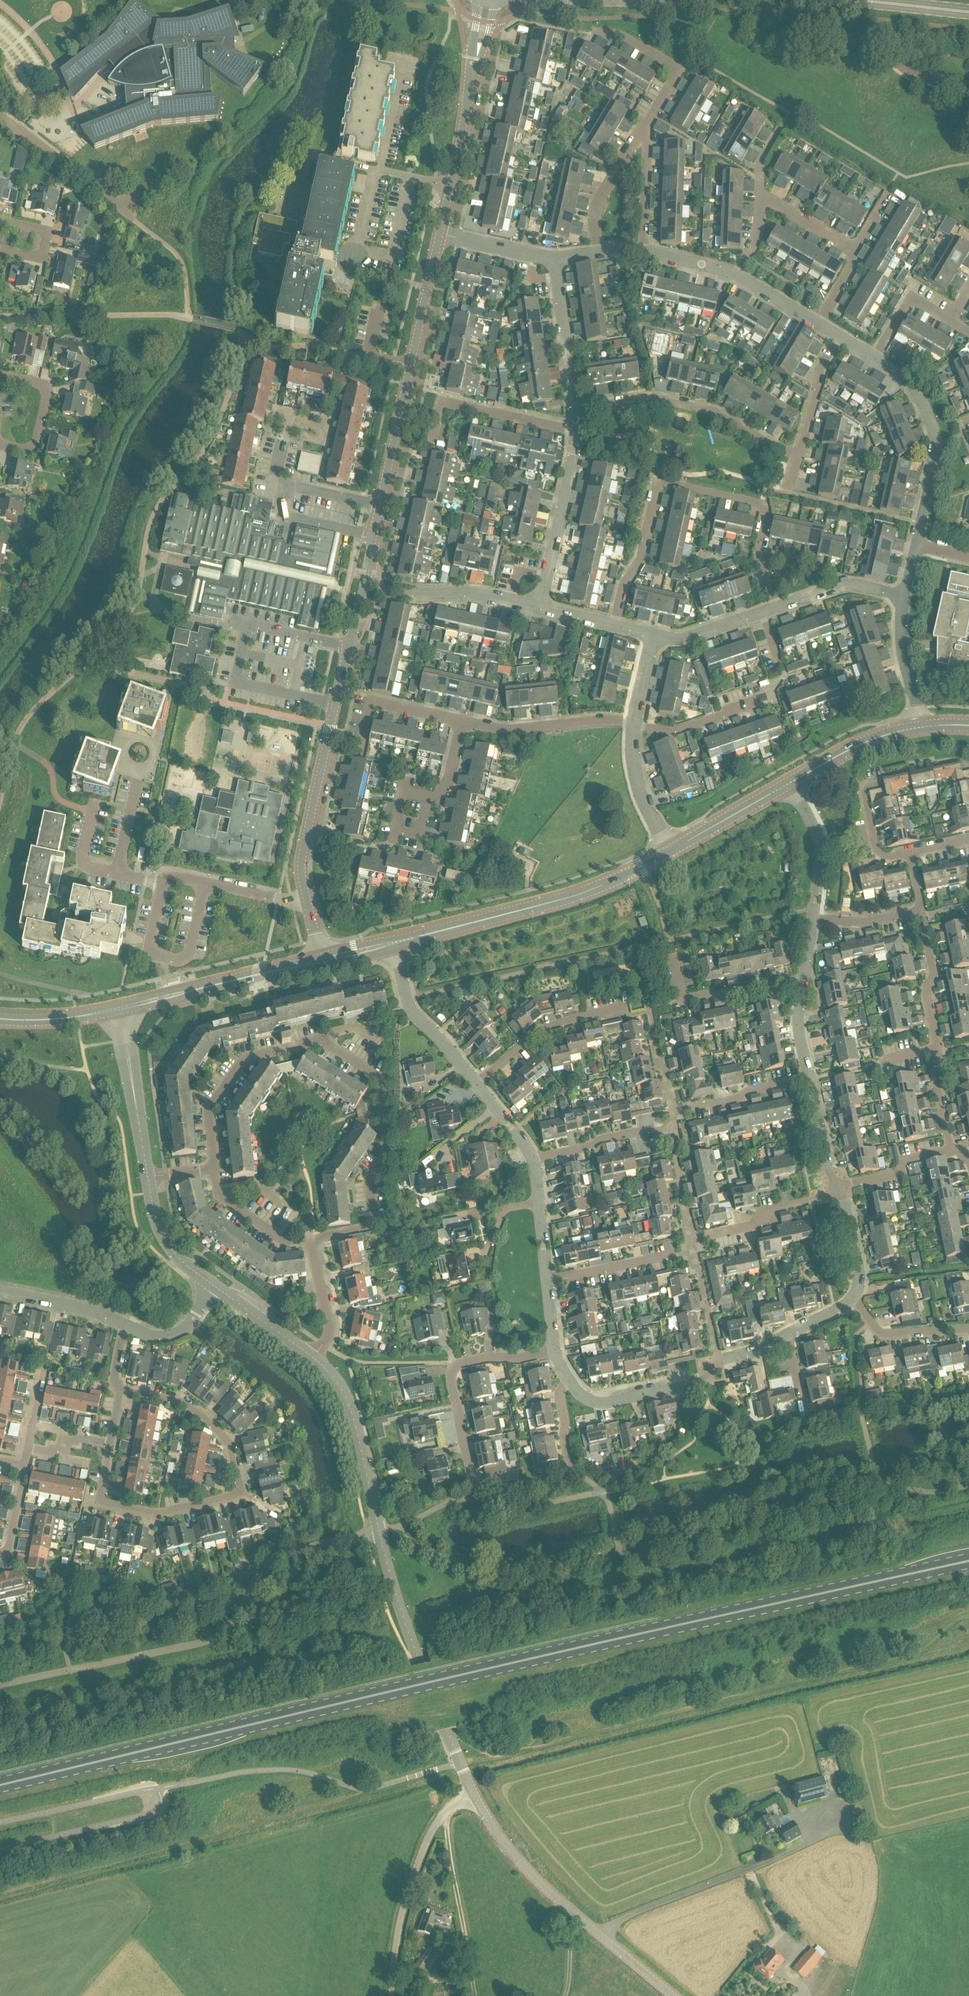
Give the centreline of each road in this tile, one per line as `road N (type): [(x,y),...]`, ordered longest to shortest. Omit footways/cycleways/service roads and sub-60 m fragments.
road 1 (primary): [(0,1785),(873,1583)]
road 2 (residential): [(314,1357),(330,1333),(313,1240),(374,1222),(369,1180),(385,1150),(379,1077),(321,1041),(246,1059),(209,1112),(216,1170)]
road 3 (unclassified): [(380,1531),(280,1559),(237,1617),(206,1642),(0,1685)]
road 4 (residential): [(614,625),(663,483),(764,508),(759,553),(777,607)]
road 5 (tertiary): [(393,943),(569,898),(667,850)]
road 6 (tertiary): [(675,1995),(517,1858),(475,1795)]
road 7 (tertiary): [(475,1795),(418,1657),(380,1531)]
road 8 (residential): [(953,1149),(936,1078),(927,992),(934,971),(919,909)]
road 9 (residential): [(789,1334),(721,1360),(696,1385),(600,1403),(570,1381)]
road 10 (residential): [(798,455),(715,413),(667,401),(575,410)]
road 11 (unclassified): [(392,1995),(403,1907),(426,1844),(439,1819),(475,1795)]
road 12 (residential): [(917,546),(936,436),(908,380),(874,358)]
road 13 (residential): [(472,1478),(453,1371),(487,1358),(555,1352)]
road 14 (tertiary): [(119,1009),(323,960)]
road 15 (residential): [(308,905),(305,849),(337,705)]
road 16 (residential): [(375,170),(356,250),(394,258),(412,179)]
road 17 (tertiary): [(380,1531),(351,1408),(314,1357)]
road 18 (residential): [(204,883),(190,950),(180,961),(162,959),(152,941),(167,876)]
road 19 (residential): [(432,444),(441,401),(576,432)]
road 20 (residential): [(233,1454),(240,1483),(234,1495),(159,1513),(100,1502)]
road 21 (residential): [(539,607),(576,432)]
road 22 (residential): [(476,1085),(542,1029),(625,1007)]
road 23 (residential): [(463,723),(505,729),(634,723)]
road 24 (residential): [(135,222),(0,117)]
road 25 (tertiary): [(148,1177),(119,1009)]
road 26 (residential): [(476,1085),(413,1013),(393,943)]
road 27 (residential): [(246,630),(234,683),(337,705)]
road 28 (residential): [(575,410),(554,257)]
road 29 (tertiary): [(787,784),(855,747),(924,728)]
road 30 (residential): [(647,124),(672,83),(672,67),(625,38),(596,32)]
road 31 (residential): [(361,748),(371,700),(463,723)]
road 32 (residential): [(598,253),(597,202),(647,124)]
road 33 (residential): [(380,505),(411,365)]
road 34 (residential): [(787,784),(814,824),(813,917)]
road 35 (residential): [(246,630),(159,609),(163,558)]
road 36 (residential): [(0,443),(30,449),(46,390),(0,377)]
road 37 (residential): [(709,1234),(753,1225),(761,1211),(836,1188)]
road 38 (tertiary): [(667,850),(787,784)]
road 39 (residential): [(121,1390),(189,1406),(233,1454)]
road 40 (residential): [(924,728),(903,648),(904,596)]
road 41 (residential): [(672,1003),(802,975)]
road 42 (residential): [(411,365),(440,236)]
road 43 (residential): [(409,592),(472,593),(539,607)]
road 44 (residential): [(777,607),(845,586),(904,596)]
road 45 (residential): [(854,1297),(888,1334),(968,1330)]
road 46 (tertiary): [(213,1284),(160,1230),(148,1177)]
road 47 (residential): [(124,1324),(0,1291)]
road 48 (residential): [(643,252),(647,124)]
road 49 (residential): [(667,850),(643,800),(634,728)]
road 50 (residential): [(836,1188),(896,1176),(910,1159),(953,1149)]
road 51 (residential): [(290,211),(305,157),(375,170)]
road 52 (residential): [(374,538),(281,517),(287,486)]
road 53 (residential): [(531,1158),(655,1131)]
road 54 (residential): [(798,455),(822,367),(840,337)]
road 55 (tertiary): [(314,1357),(213,1284)]
road 56 (residential): [(549,1280),(670,1255)]
road 57 (residential): [(690,1108),(809,1079)]
road 58 (residential): [(634,728),(682,729),(752,706)]
road 59 (tertiary): [(119,1009),(0,1021)]

